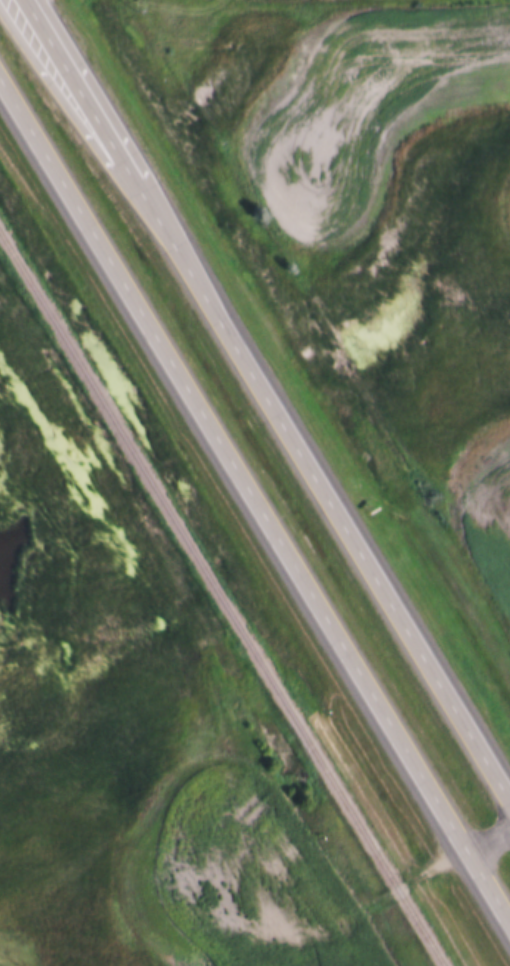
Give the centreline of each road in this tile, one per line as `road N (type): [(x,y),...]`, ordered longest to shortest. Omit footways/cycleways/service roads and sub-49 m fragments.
road 1 (trunk): [(0,81),(509,921)]
road 2 (trunk): [(509,799),(25,0)]

